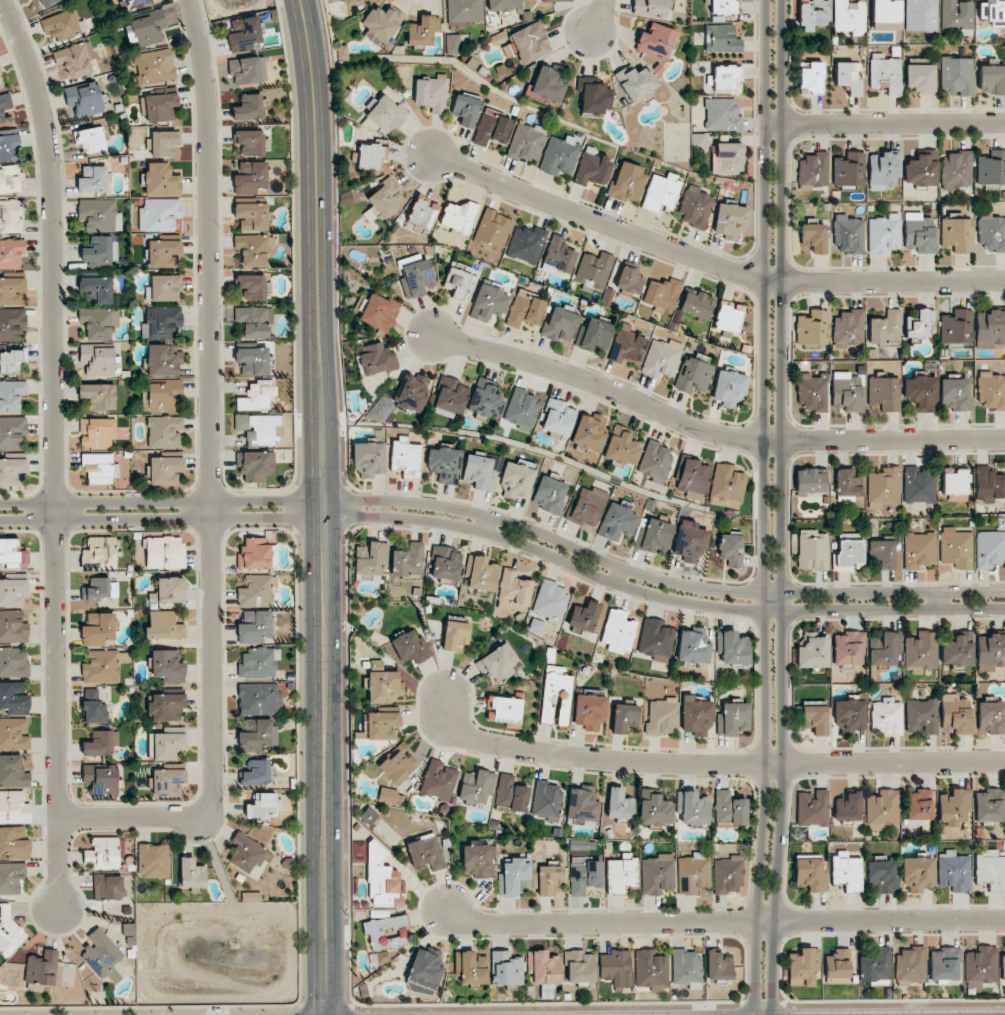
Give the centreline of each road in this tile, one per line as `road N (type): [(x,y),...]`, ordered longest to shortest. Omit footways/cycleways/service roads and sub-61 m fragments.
road 1 (residential): [(0,521),(420,517),(504,534),(634,589),(727,607),(1004,607)]
road 2 (residential): [(1004,592),(774,594),(680,585),(498,518),(403,501),(0,504)]
road 3 (tertiary): [(297,0),(314,111),(328,1014)]
road 4 (residential): [(771,0),(775,693),(763,1014)]
road 5 (residential): [(189,0),(208,132),(213,805),(198,816),(60,818)]
road 6 (residential): [(4,0),(36,83),(52,167),(60,905)]
road 7 (residential): [(442,695),(442,719),(461,738),(575,758),(663,766),(1004,764)]
road 8 (residential): [(436,160),(744,278),(1004,281)]
road 9 (residential): [(437,337),(605,388),(732,439),(1004,439)]
road 10 (residential): [(448,914),(486,924),(1004,918)]
road 11 (residential): [(771,126),(1004,124)]

